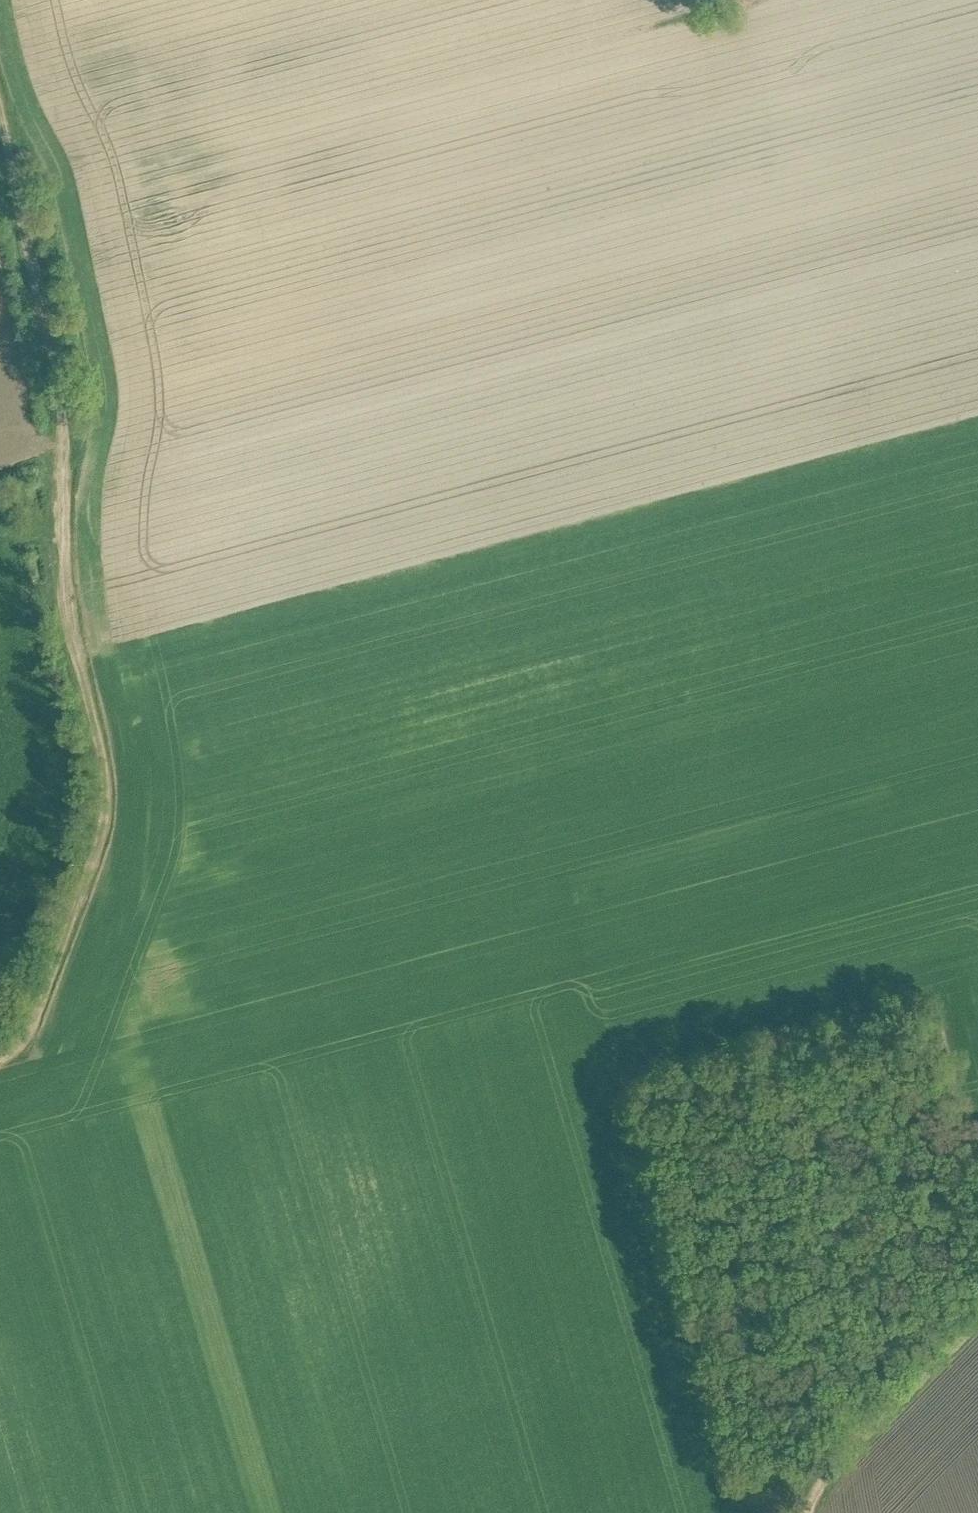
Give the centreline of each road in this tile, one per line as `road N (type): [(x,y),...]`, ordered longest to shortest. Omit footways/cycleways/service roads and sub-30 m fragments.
road 1 (track): [(0,83),(66,379),(61,560),(108,761),(113,823),(41,1023),(0,1063)]
road 2 (track): [(977,1322),(821,1482),(807,1512)]

